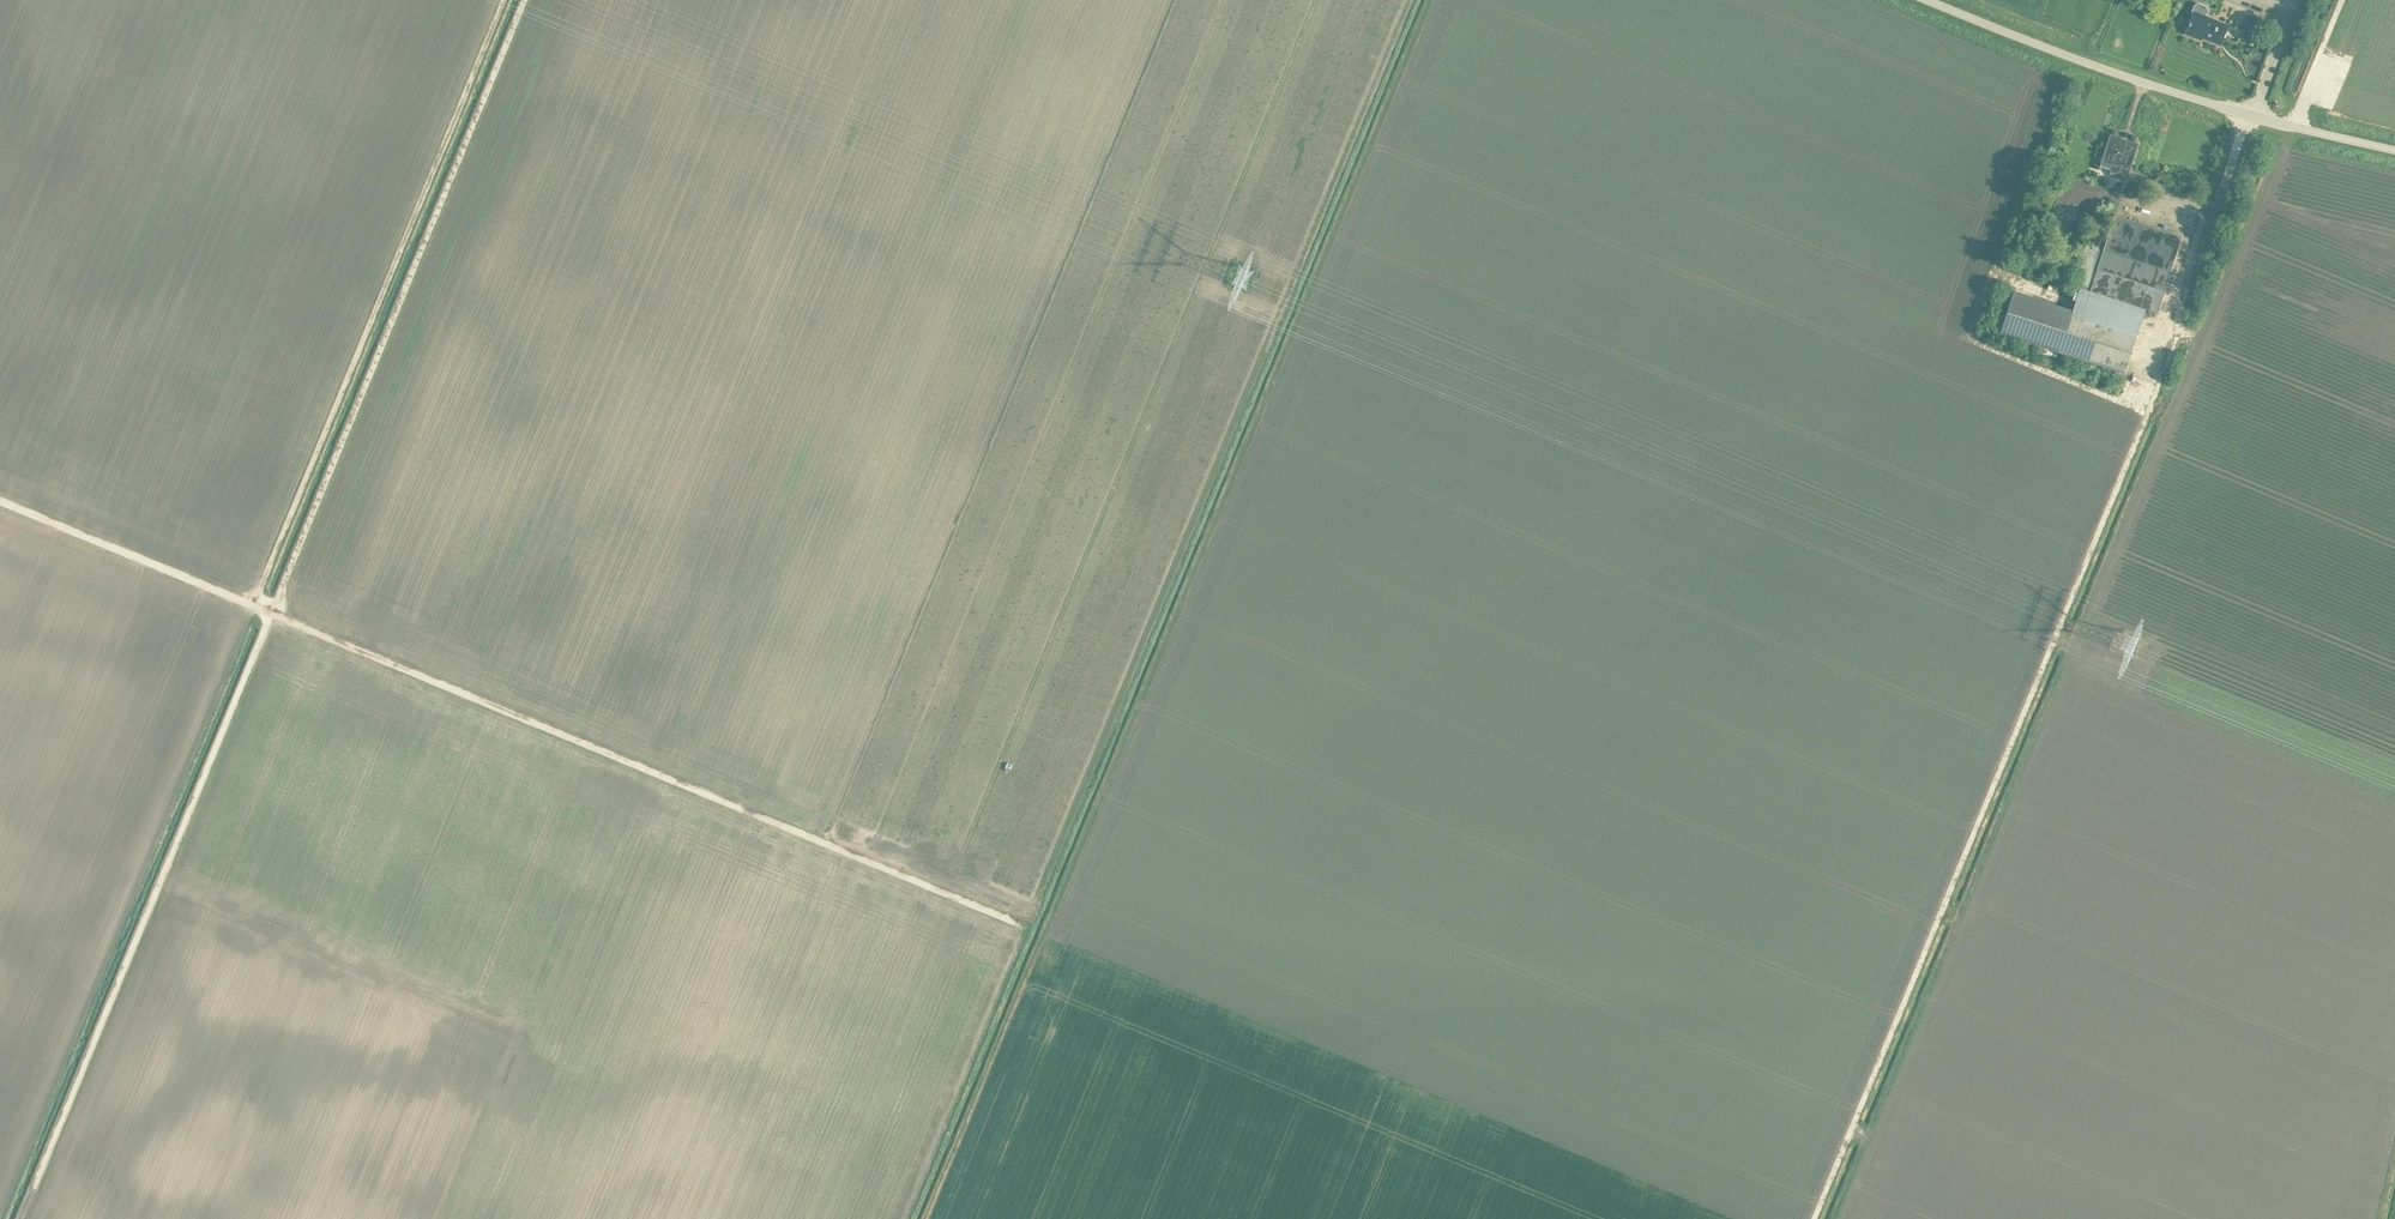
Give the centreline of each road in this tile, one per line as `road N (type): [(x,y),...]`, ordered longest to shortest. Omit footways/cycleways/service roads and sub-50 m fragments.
road 1 (track): [(2157,391),(1815,1218)]
road 2 (unclassified): [(2394,146),(2075,58),(1939,0)]

